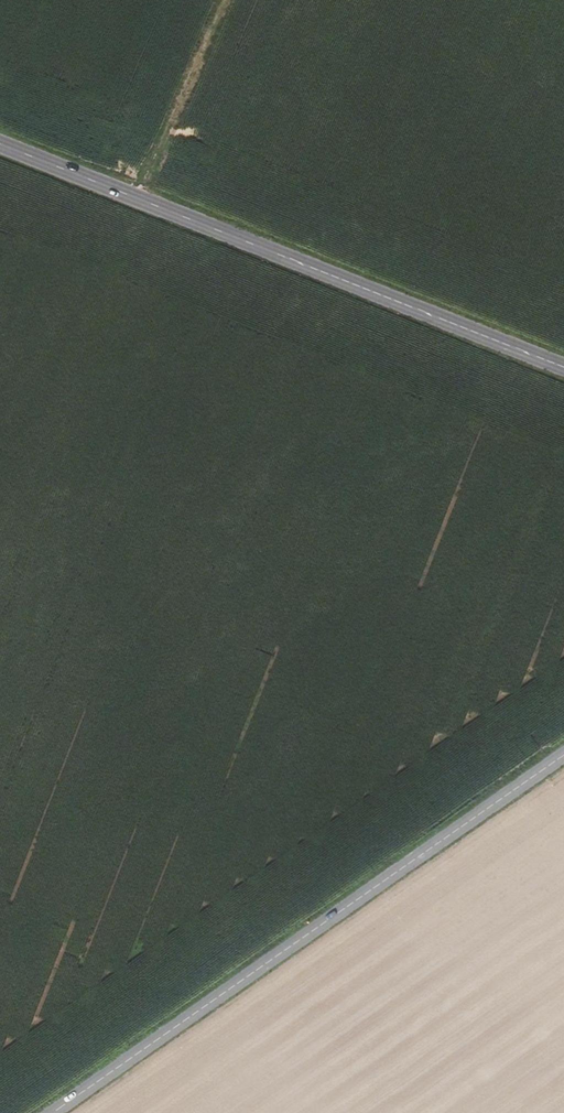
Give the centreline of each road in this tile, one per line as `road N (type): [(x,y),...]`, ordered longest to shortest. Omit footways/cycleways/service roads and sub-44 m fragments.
road 1 (residential): [(56,1112),(563,757)]
road 2 (tertiary): [(563,366),(0,144)]

